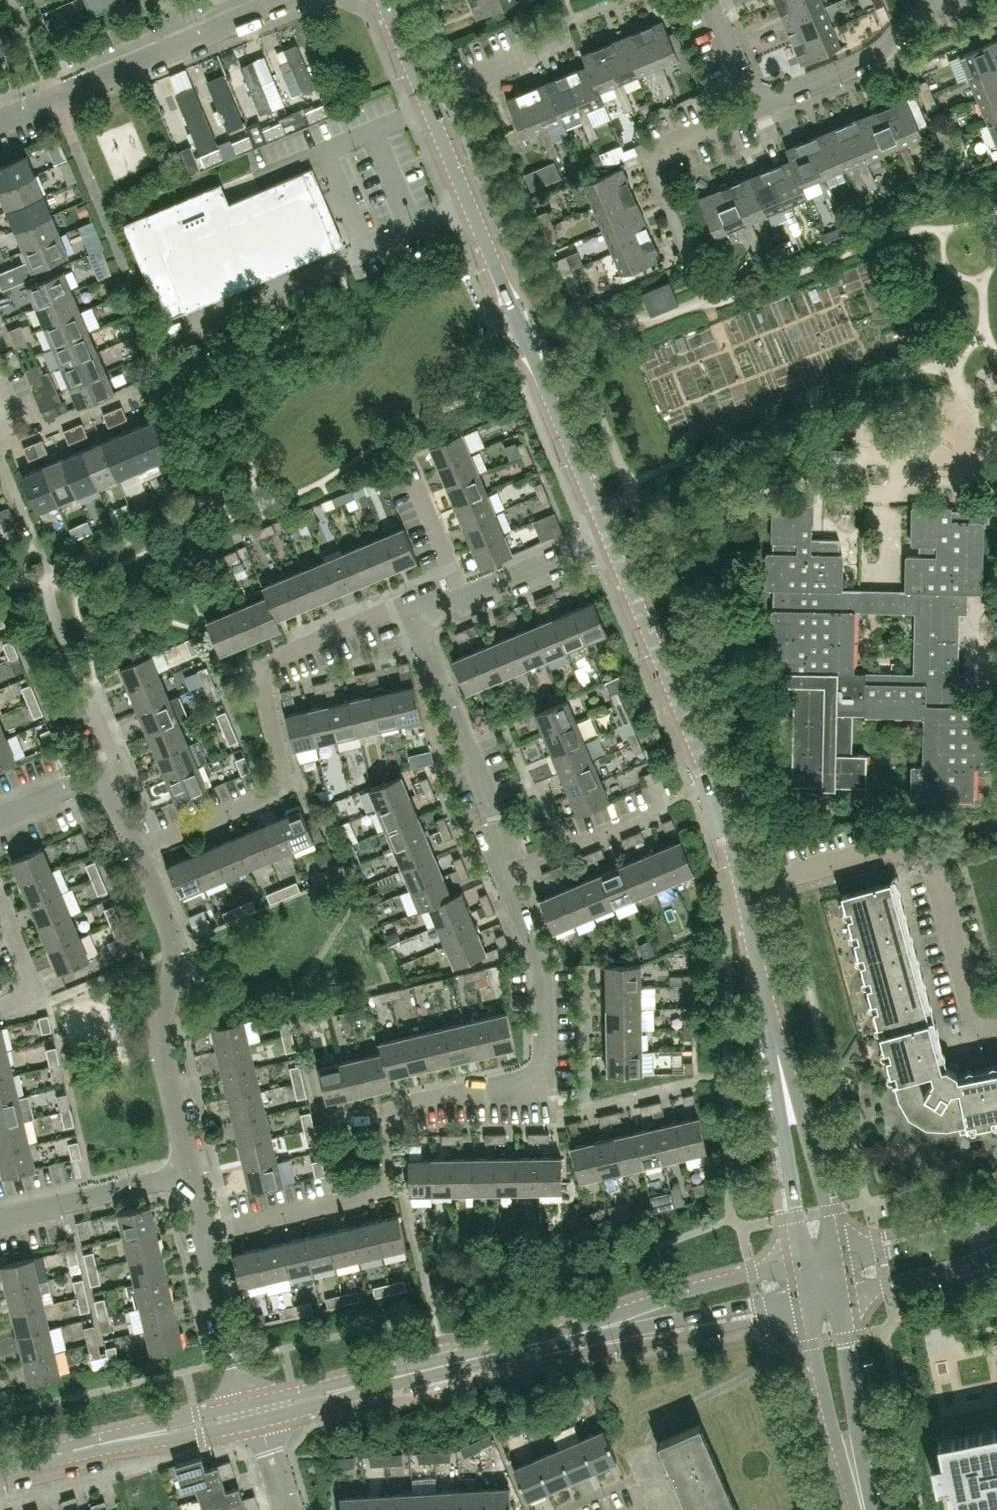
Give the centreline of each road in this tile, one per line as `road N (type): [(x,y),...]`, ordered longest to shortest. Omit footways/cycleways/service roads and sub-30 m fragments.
road 1 (unclassified): [(607,536),(382,0)]
road 2 (unclassified): [(777,1053),(712,784),(607,536)]
road 3 (residential): [(138,852),(283,790),(260,674),(269,659),(387,610),(413,619)]
road 4 (residential): [(391,1117),(410,1100),(544,1091),(542,973),(502,876)]
road 5 (residential): [(189,1173),(160,1039),(174,950),(138,852)]
road 6 (residential): [(502,876),(495,817),(413,619)]
road 7 (residential): [(203,1232),(393,1187),(391,1117)]
road 8 (tertiary): [(356,1385),(608,1326)]
road 9 (residential): [(686,252),(644,153),(755,109)]
road 10 (tertiary): [(874,1509),(842,1292)]
road 11 (residential): [(943,0),(877,55),(755,109)]
road 12 (unclassified): [(838,1259),(789,1063),(777,1053)]
road 13 (tertiary): [(802,1298),(852,1509)]
road 14 (unclassified): [(777,1053),(799,1262)]
road 15 (tertiary): [(799,1262),(689,1287),(623,1310),(608,1326)]
road 16 (residential): [(0,120),(182,42)]
road 17 (tertiary): [(608,1326),(627,1330),(802,1298)]
road 18 (residential): [(0,1217),(189,1173)]
road 19 (tertiary): [(70,1450),(260,1421)]
road 20 (tertiary): [(246,1404),(70,1450)]
road 21 (residential): [(246,1404),(203,1232)]
road 22 (residential): [(502,876),(653,813)]
road 23 (tertiary): [(996,1226),(838,1259)]
road 24 (tertiary): [(842,1292),(996,1254)]
road 25 (residential): [(464,597),(607,536)]
road 26 (residential): [(464,597),(407,469)]
road 27 (residential): [(19,439),(141,388)]
road 28 (residential): [(0,1008),(35,993),(0,907)]

